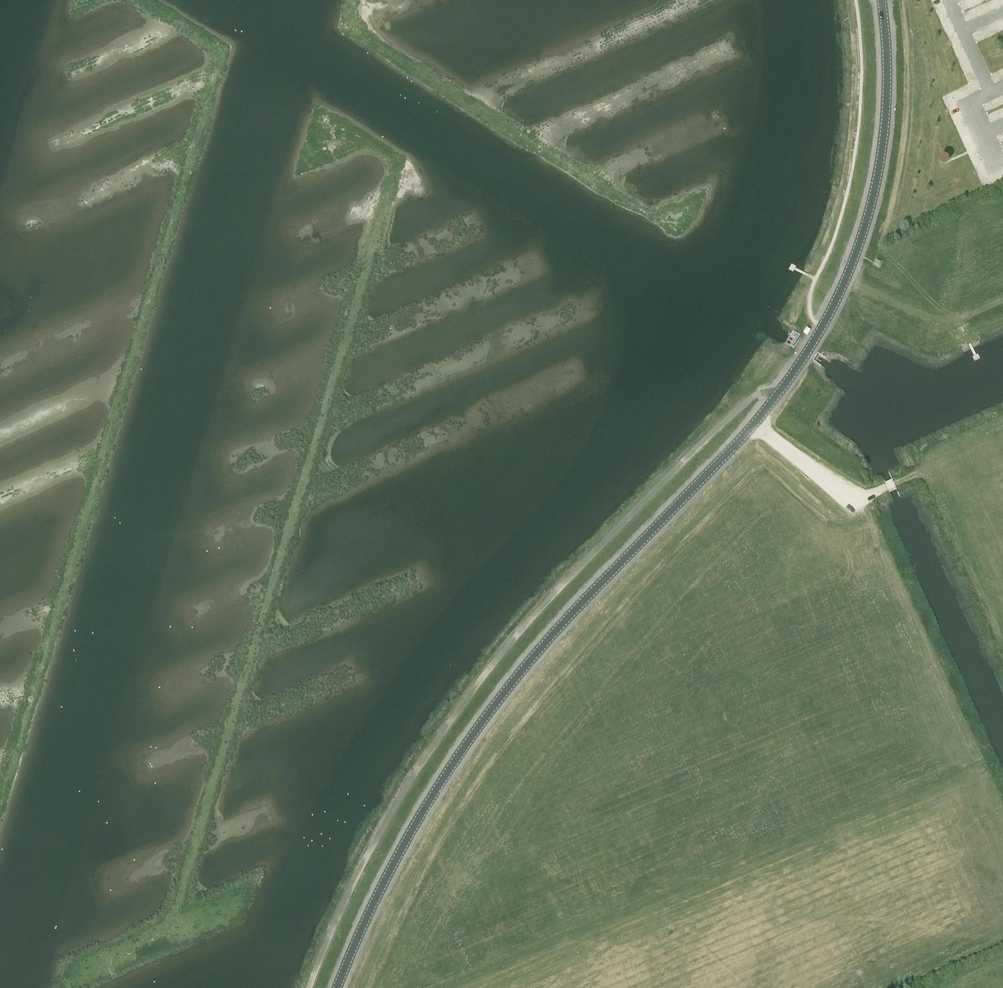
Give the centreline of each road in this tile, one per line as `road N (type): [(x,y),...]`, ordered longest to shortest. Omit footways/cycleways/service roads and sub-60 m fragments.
road 1 (unclassified): [(881,0),(887,75),(871,206),(816,335),(755,423),(576,609),(493,708),(425,807),(337,987)]
road 2 (track): [(925,473),(851,500),(755,423)]

